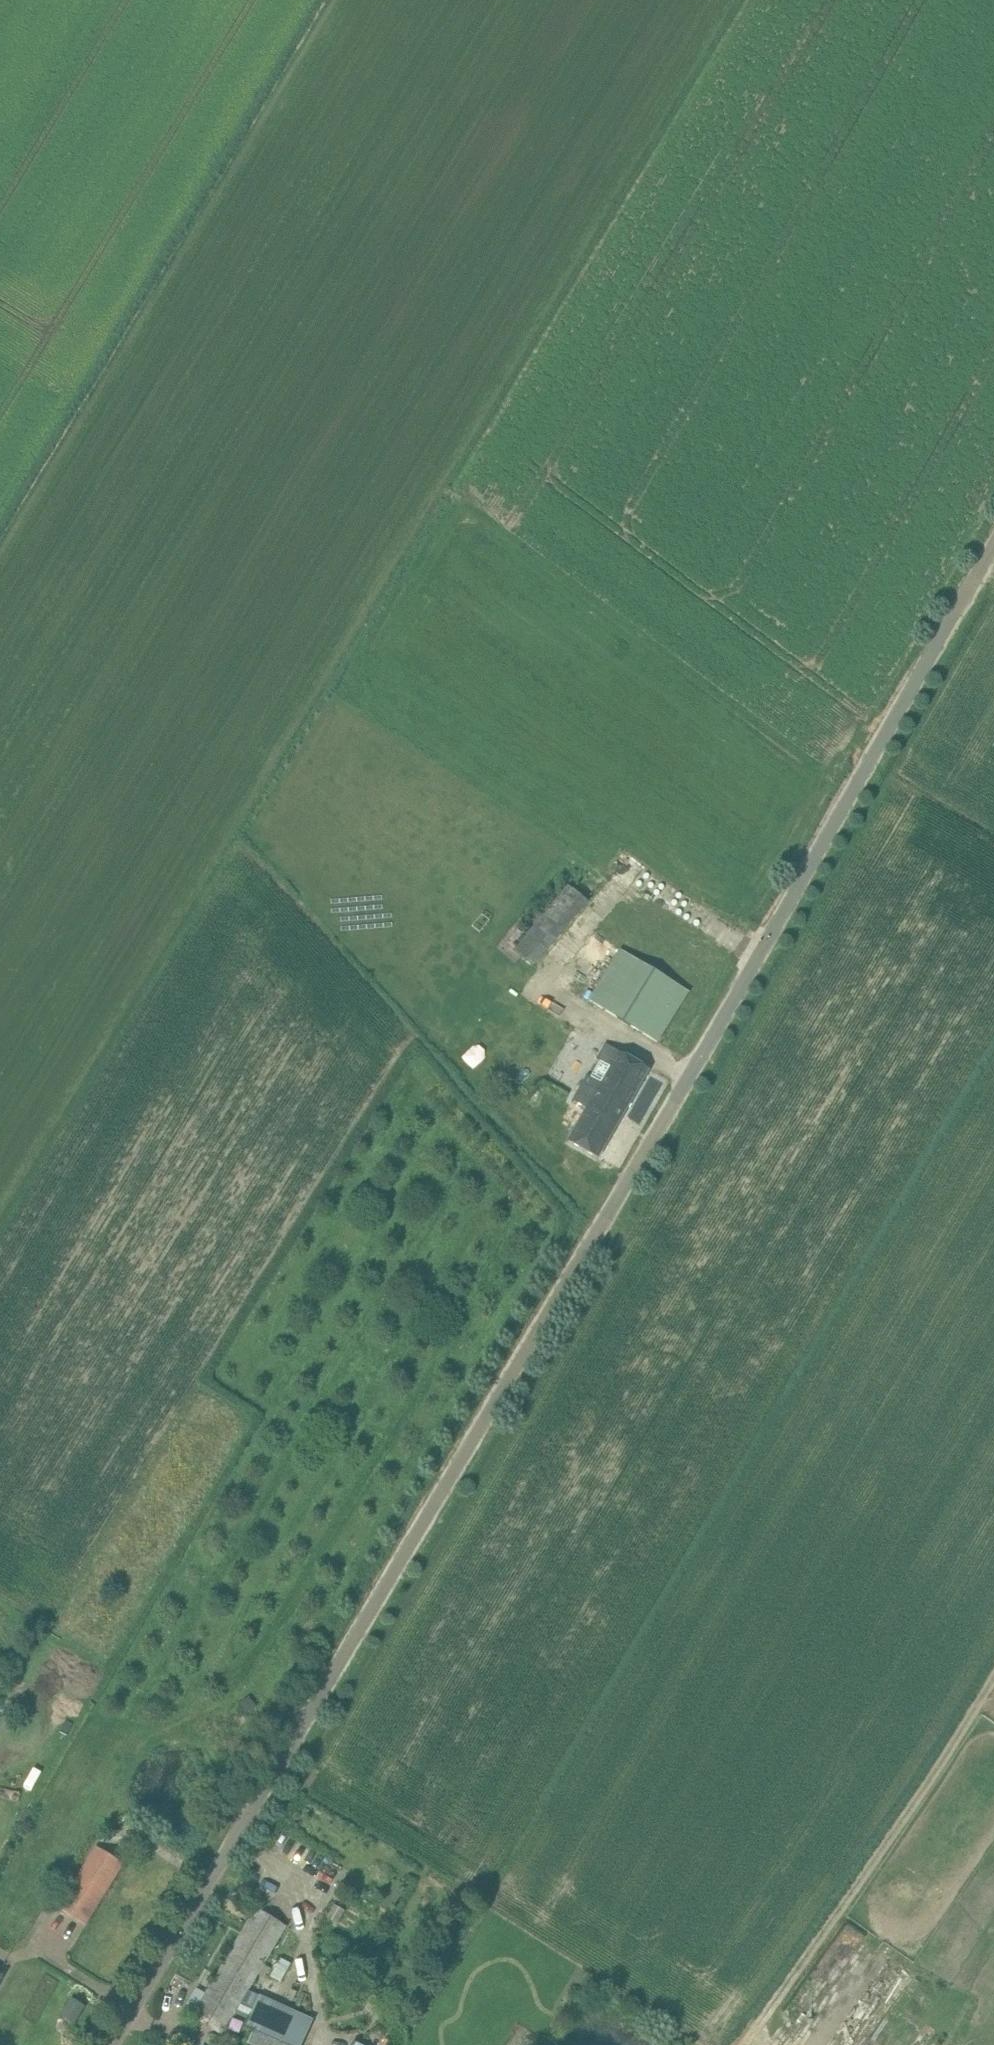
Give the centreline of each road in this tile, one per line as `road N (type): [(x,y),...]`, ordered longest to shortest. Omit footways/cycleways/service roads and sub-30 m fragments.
road 1 (unclassified): [(113,2044),(993,546)]

